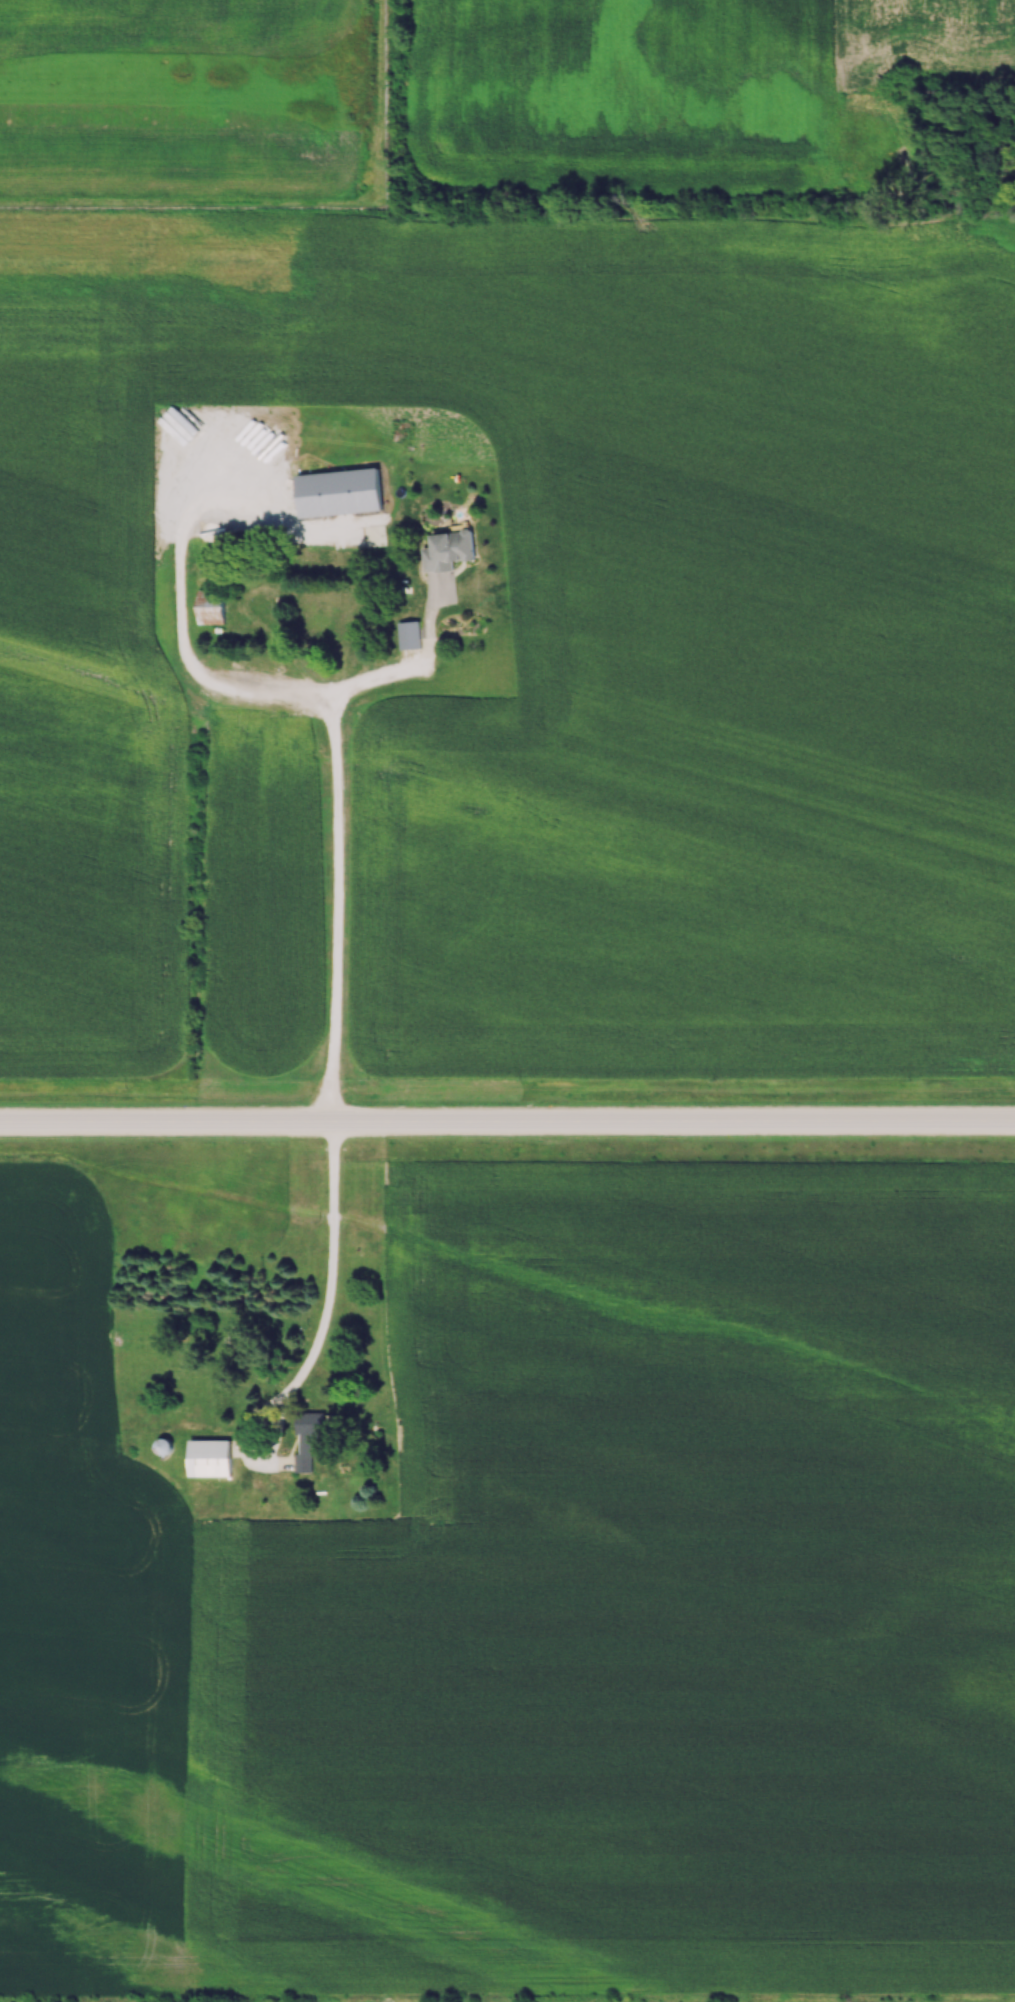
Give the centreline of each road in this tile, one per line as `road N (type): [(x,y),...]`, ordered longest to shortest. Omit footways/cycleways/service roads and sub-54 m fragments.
road 1 (secondary): [(0,1122),(1014,1122)]

